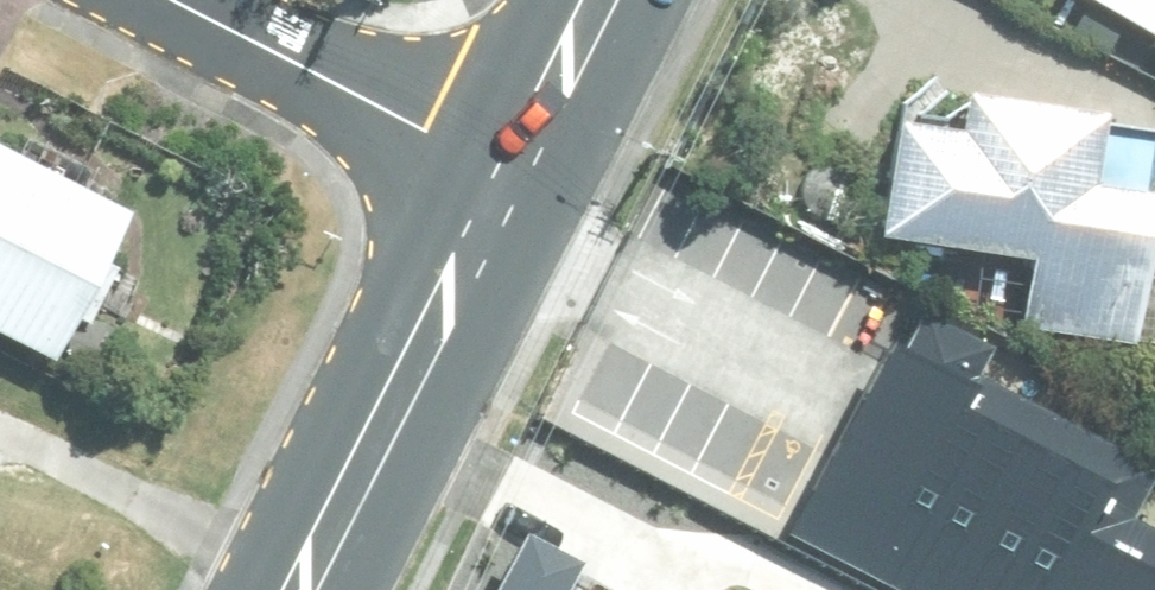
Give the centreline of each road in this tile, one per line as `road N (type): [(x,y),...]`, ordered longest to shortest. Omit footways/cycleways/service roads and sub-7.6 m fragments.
road 1 (primary): [(292,589),(508,174)]
road 2 (residential): [(166,0),(508,174)]
road 3 (primary): [(508,174),(599,0)]

